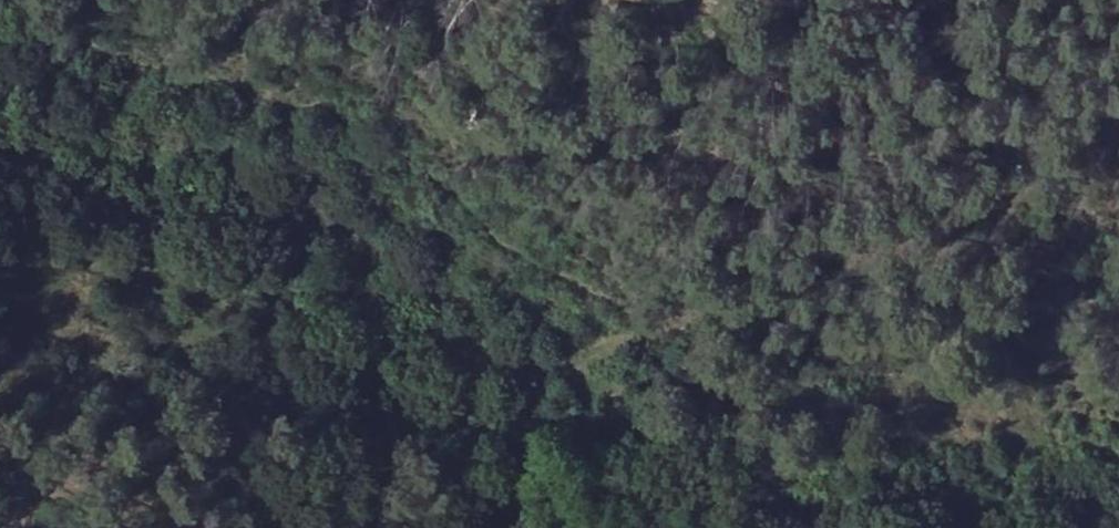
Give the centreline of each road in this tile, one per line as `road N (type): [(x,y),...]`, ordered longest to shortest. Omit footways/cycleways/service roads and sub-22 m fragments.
road 1 (track): [(543,527),(518,445),(523,397),(559,361),(964,214),(1042,210)]

